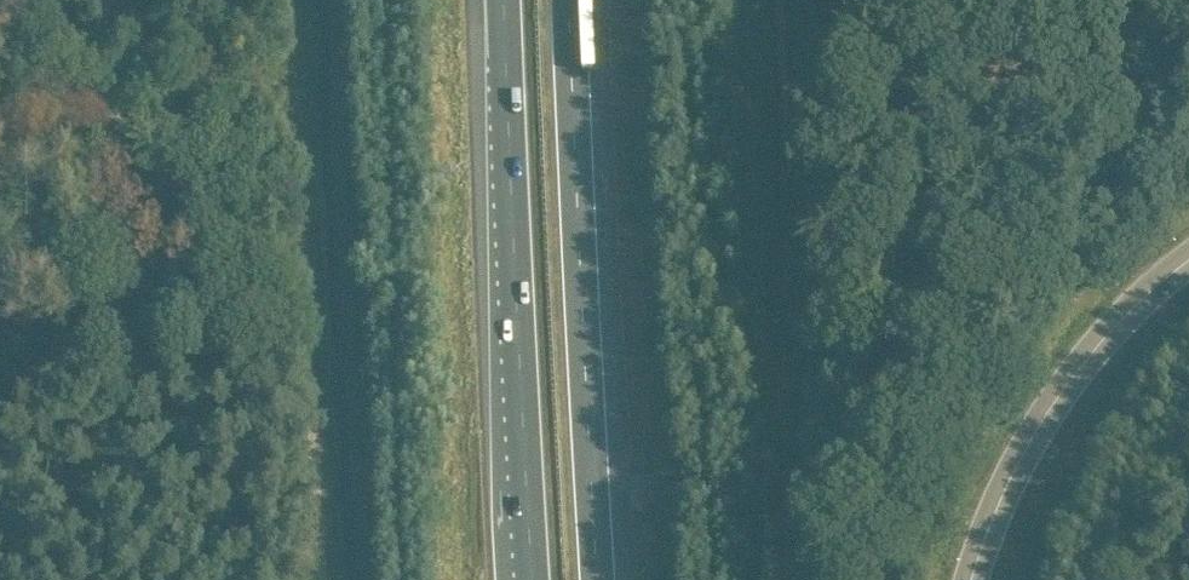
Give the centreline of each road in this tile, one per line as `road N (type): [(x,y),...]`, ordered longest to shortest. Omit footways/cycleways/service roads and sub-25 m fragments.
road 1 (motorway): [(502,0),(534,579)]
road 2 (track): [(740,0),(733,316),(751,579)]
road 3 (motorway): [(601,579),(575,0)]
road 4 (track): [(315,579),(296,0)]
road 5 (tertiary): [(971,579),(989,523),(1036,430),(1098,342),(1188,260)]

